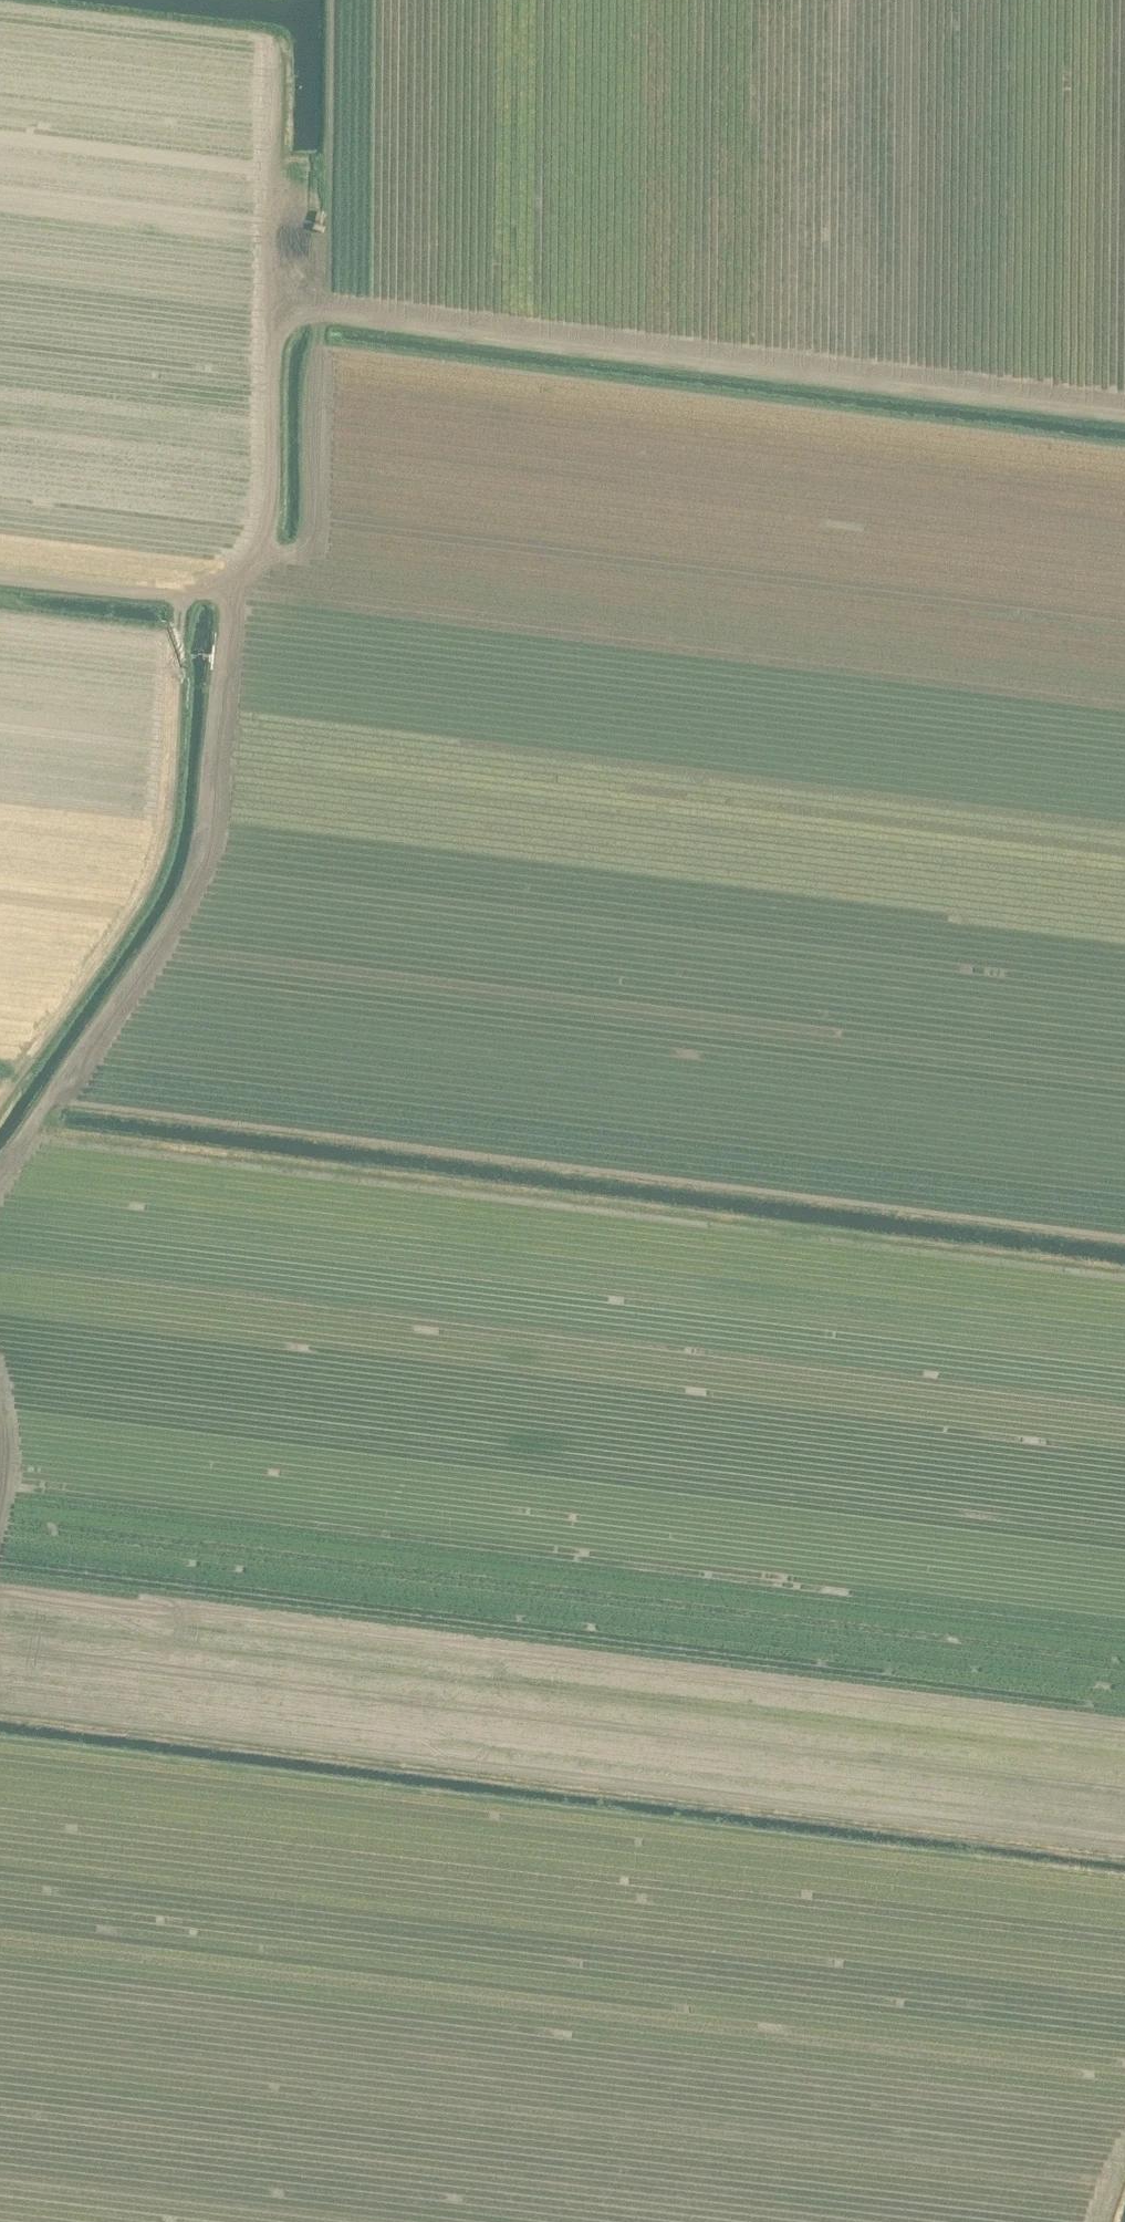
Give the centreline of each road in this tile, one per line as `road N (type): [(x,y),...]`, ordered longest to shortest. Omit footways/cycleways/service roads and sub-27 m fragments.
road 1 (track): [(0,1173),(182,910),(205,854),(226,601),(262,539),(276,321),(312,310),(1124,410)]

